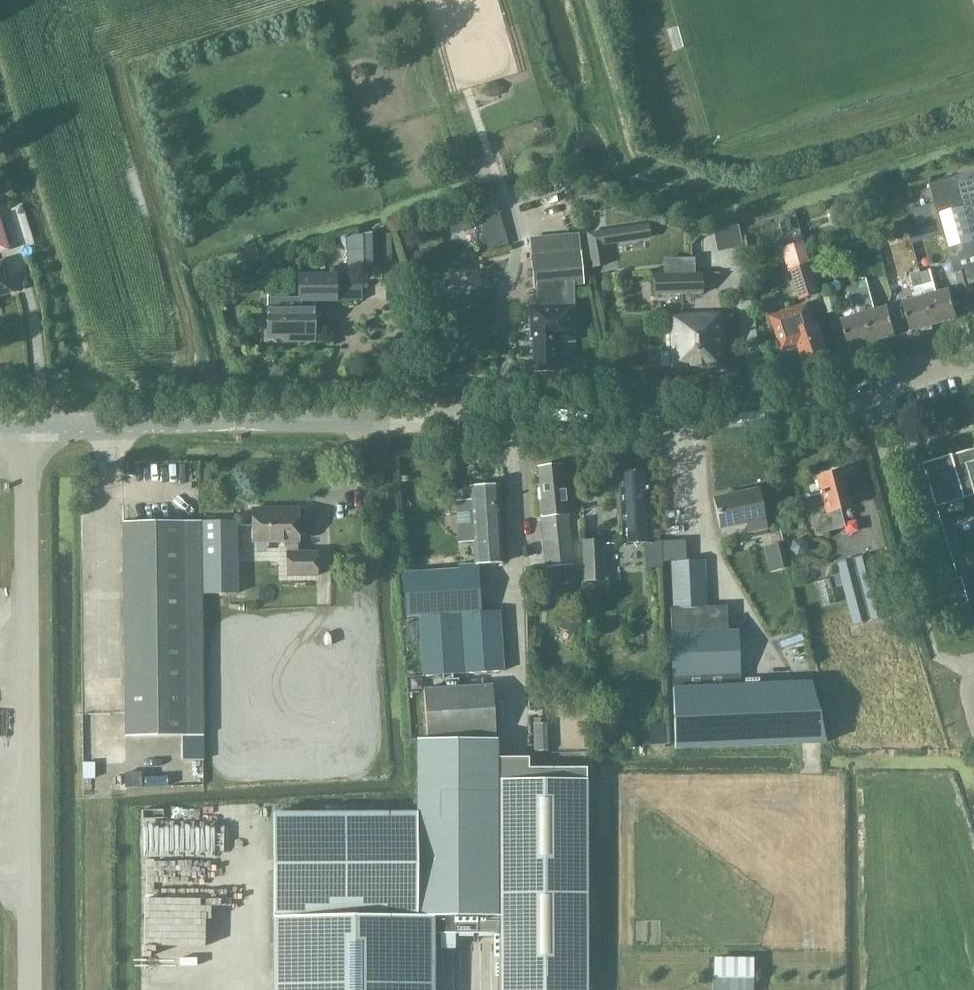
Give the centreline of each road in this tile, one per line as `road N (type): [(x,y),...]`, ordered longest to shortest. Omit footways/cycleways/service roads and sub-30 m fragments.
road 1 (unclassified): [(0,424),(739,416),(826,405),(973,360)]

